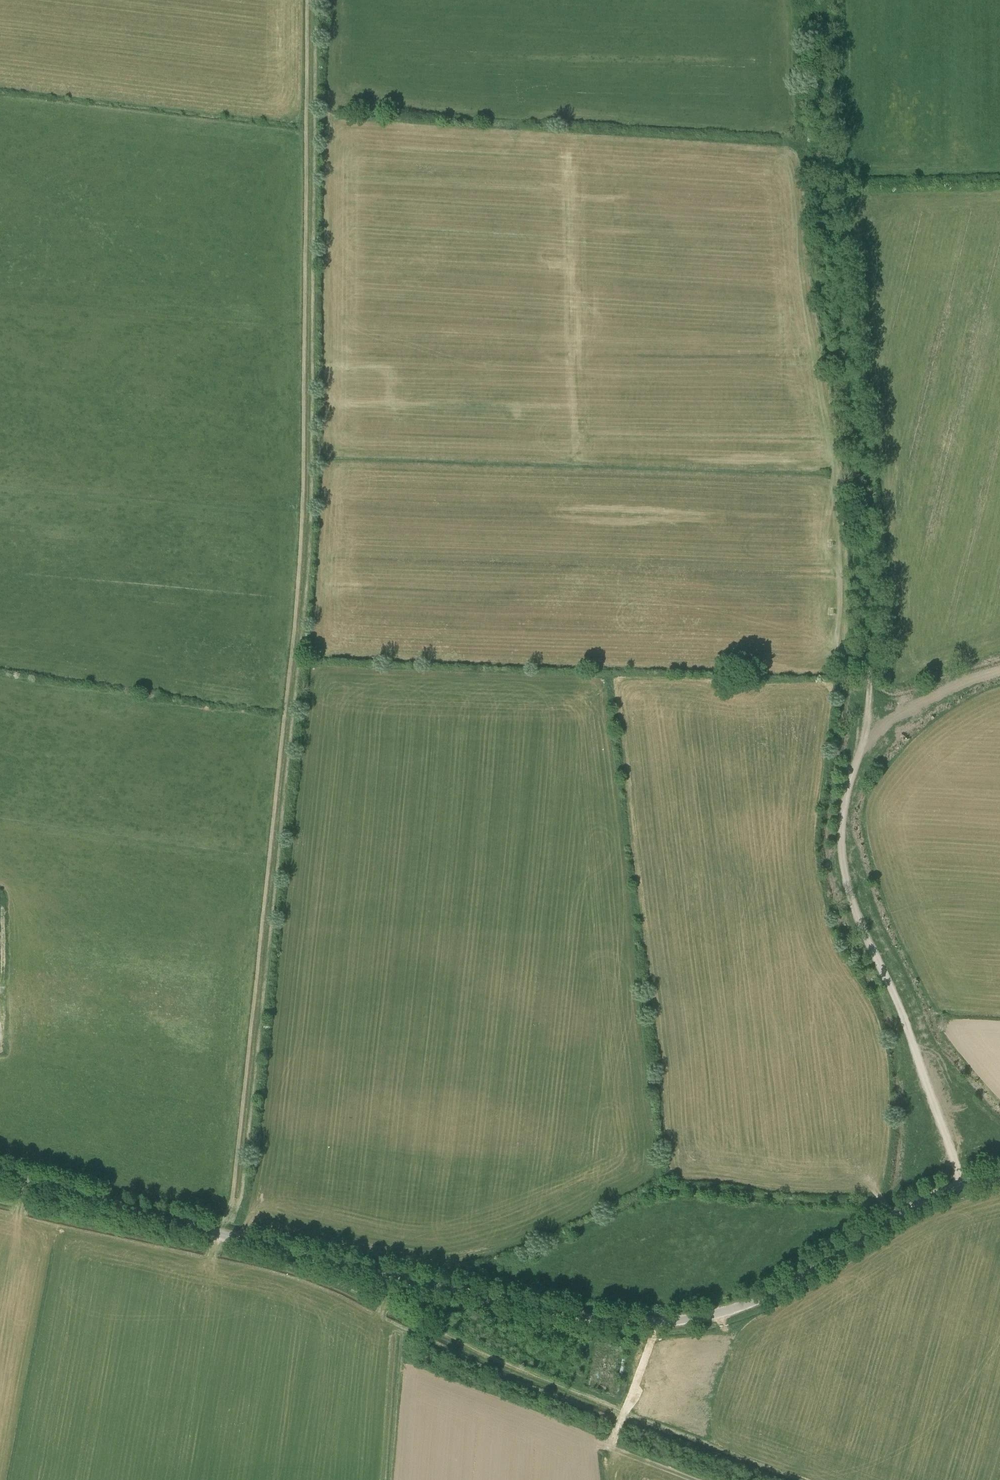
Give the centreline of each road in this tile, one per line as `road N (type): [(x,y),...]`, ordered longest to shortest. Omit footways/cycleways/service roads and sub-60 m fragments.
road 1 (unclassified): [(999,1174),(918,1201),(744,1305),(654,1322),(539,1314),(0,1168)]
road 2 (track): [(963,1183),(844,871),(841,826),(870,671),(837,641),(834,495)]
road 3 (track): [(608,1445),(654,1322)]

